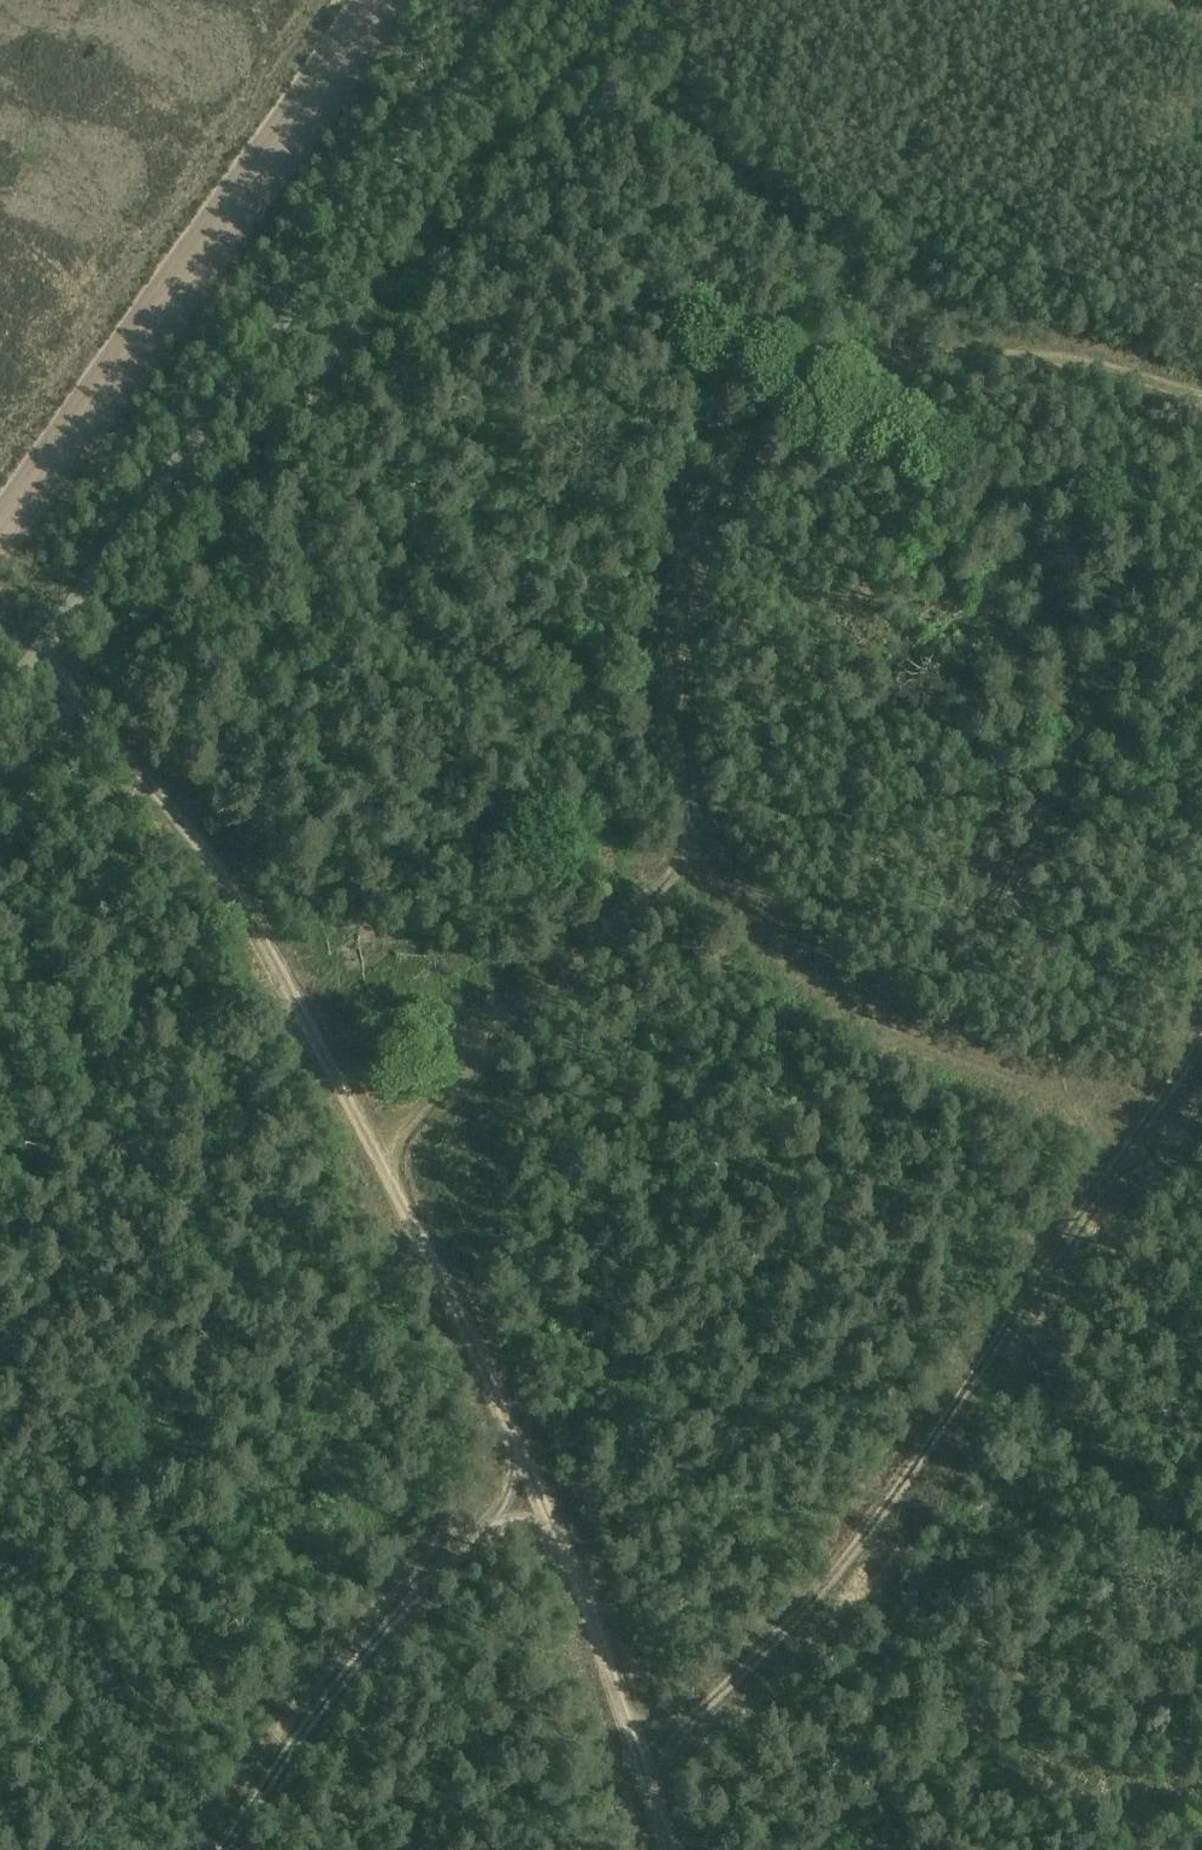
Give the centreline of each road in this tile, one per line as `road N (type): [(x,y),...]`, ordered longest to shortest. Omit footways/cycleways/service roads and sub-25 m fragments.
road 1 (track): [(0,516),(382,0)]

